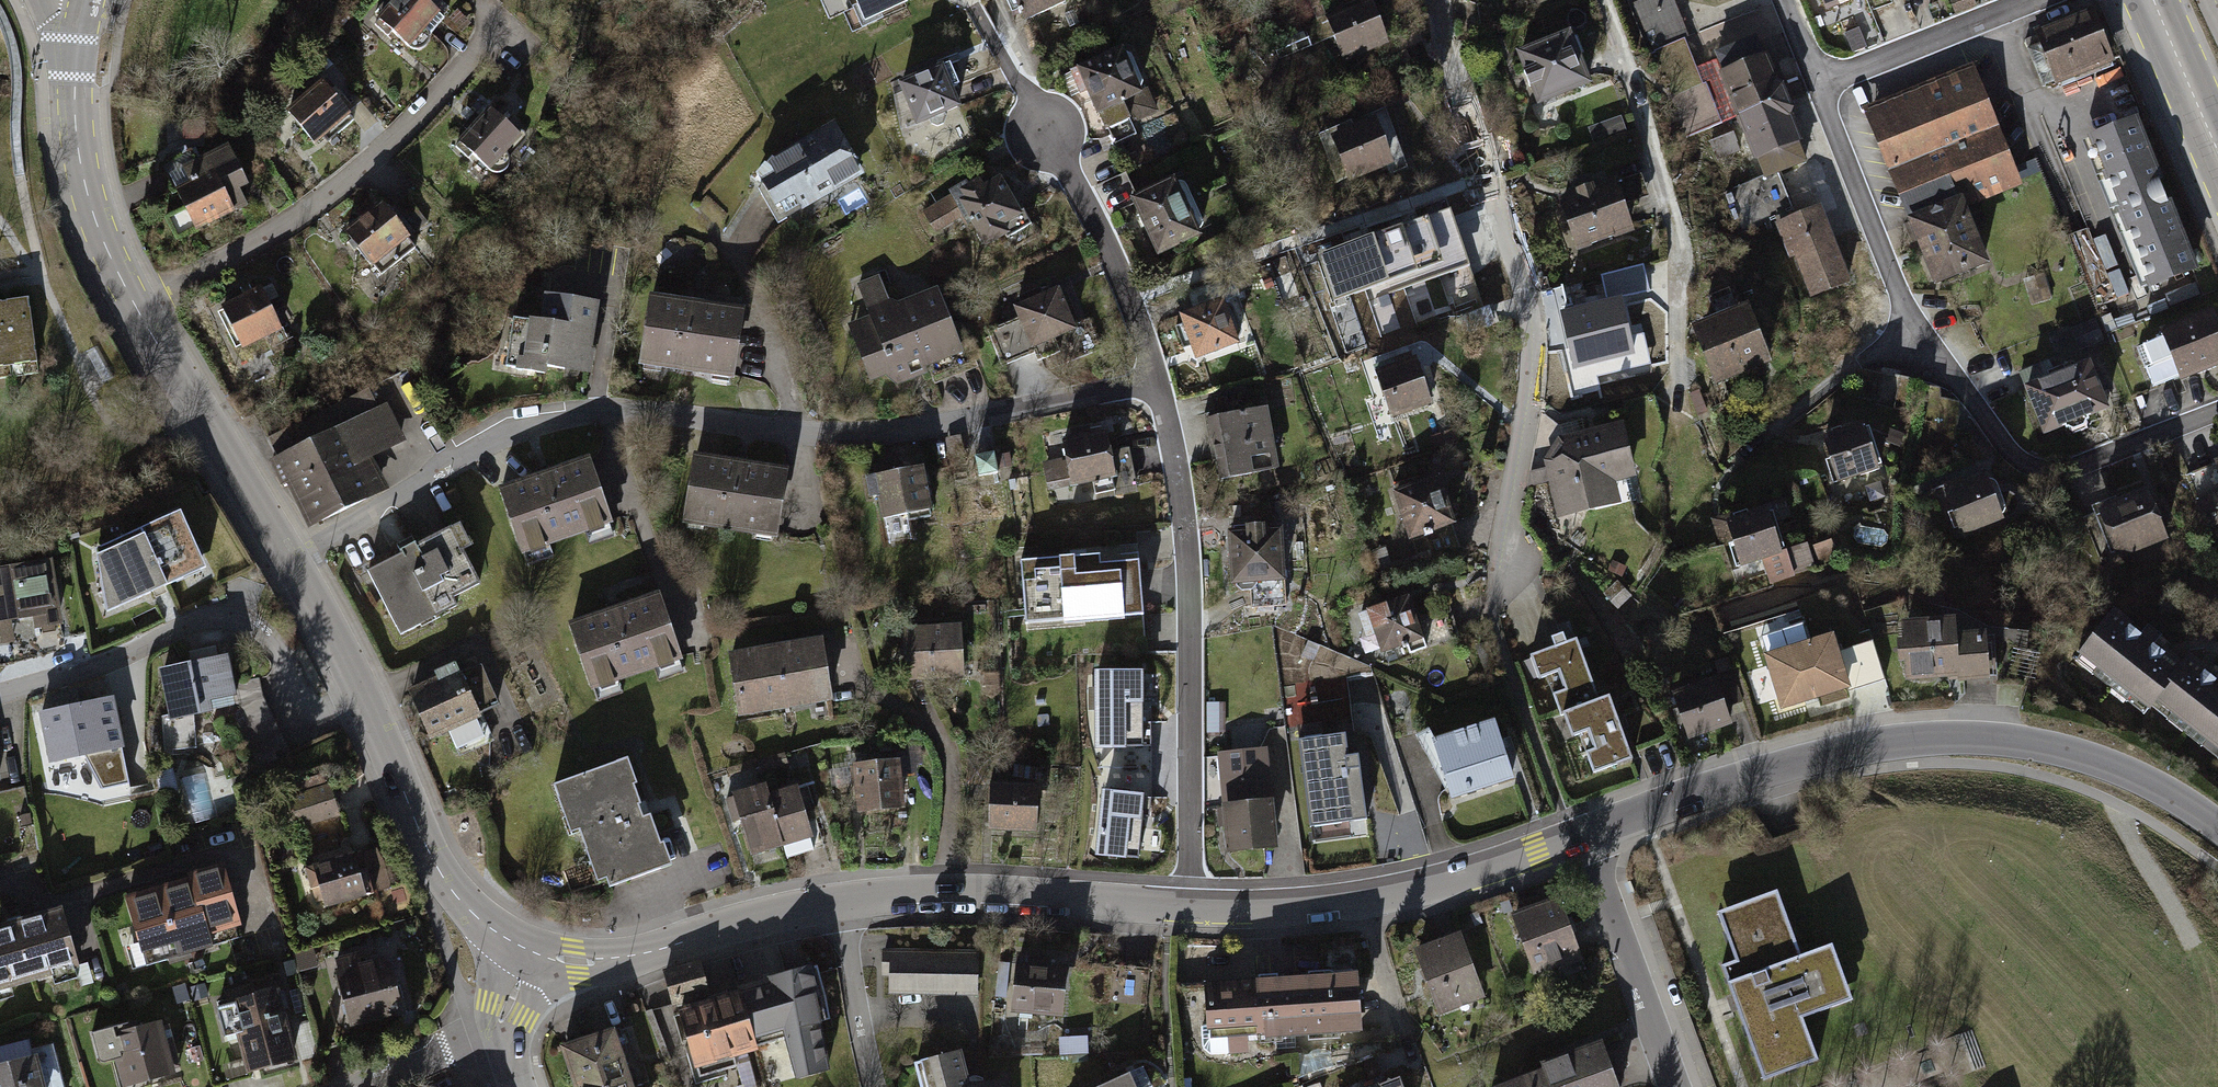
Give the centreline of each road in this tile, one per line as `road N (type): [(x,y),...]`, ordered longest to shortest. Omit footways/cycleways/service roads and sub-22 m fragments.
road 1 (residential): [(291,560),(507,434),(570,416),(633,410),(823,435),(914,430),(1157,389)]
road 2 (tertiary): [(1581,836),(1758,772),(1877,745),(1975,738),(2008,739),(2134,777),(2217,828)]
road 3 (residential): [(1821,87),(1920,337),(2021,465),(2055,473),(2096,465),(2217,417)]
road 4 (residential): [(1443,0),(1528,294),(1533,398),(1490,614)]
road 5 (residential): [(1157,389),(1191,567),(1190,910)]
road 6 (residential): [(128,293),(272,237),(418,115),(497,25)]
road 7 (residential): [(372,710),(332,720),(305,709),(274,644),(228,616),(0,693)]
road 8 (residential): [(972,4),(1048,131),(1129,302),(1157,389)]
road 9 (tertiary): [(1190,910),(1370,898),(1581,836)]
road 10 (track): [(1604,0),(1662,170),(1674,388)]
road 11 (tertiary): [(841,903),(986,894),(1190,910)]
road 12 (tertiary): [(530,952),(604,963),(841,903)]
road 13 (tertiary): [(291,560),(128,293)]
road 14 (tertiary): [(128,293),(81,164),(74,91),(86,0)]
road 15 (tertiary): [(530,952),(484,923),(443,878),(372,710)]
road 16 (residential): [(1674,1086),(1581,836)]
road 17 (residential): [(2032,0),(1821,87)]
road 18 (residential): [(841,903),(875,1086)]
road 19 (tertiary): [(372,710),(291,560)]
road 20 (primary): [(2217,147),(2152,0)]
road 21 (residential): [(503,1041),(442,1054),(370,1086)]

